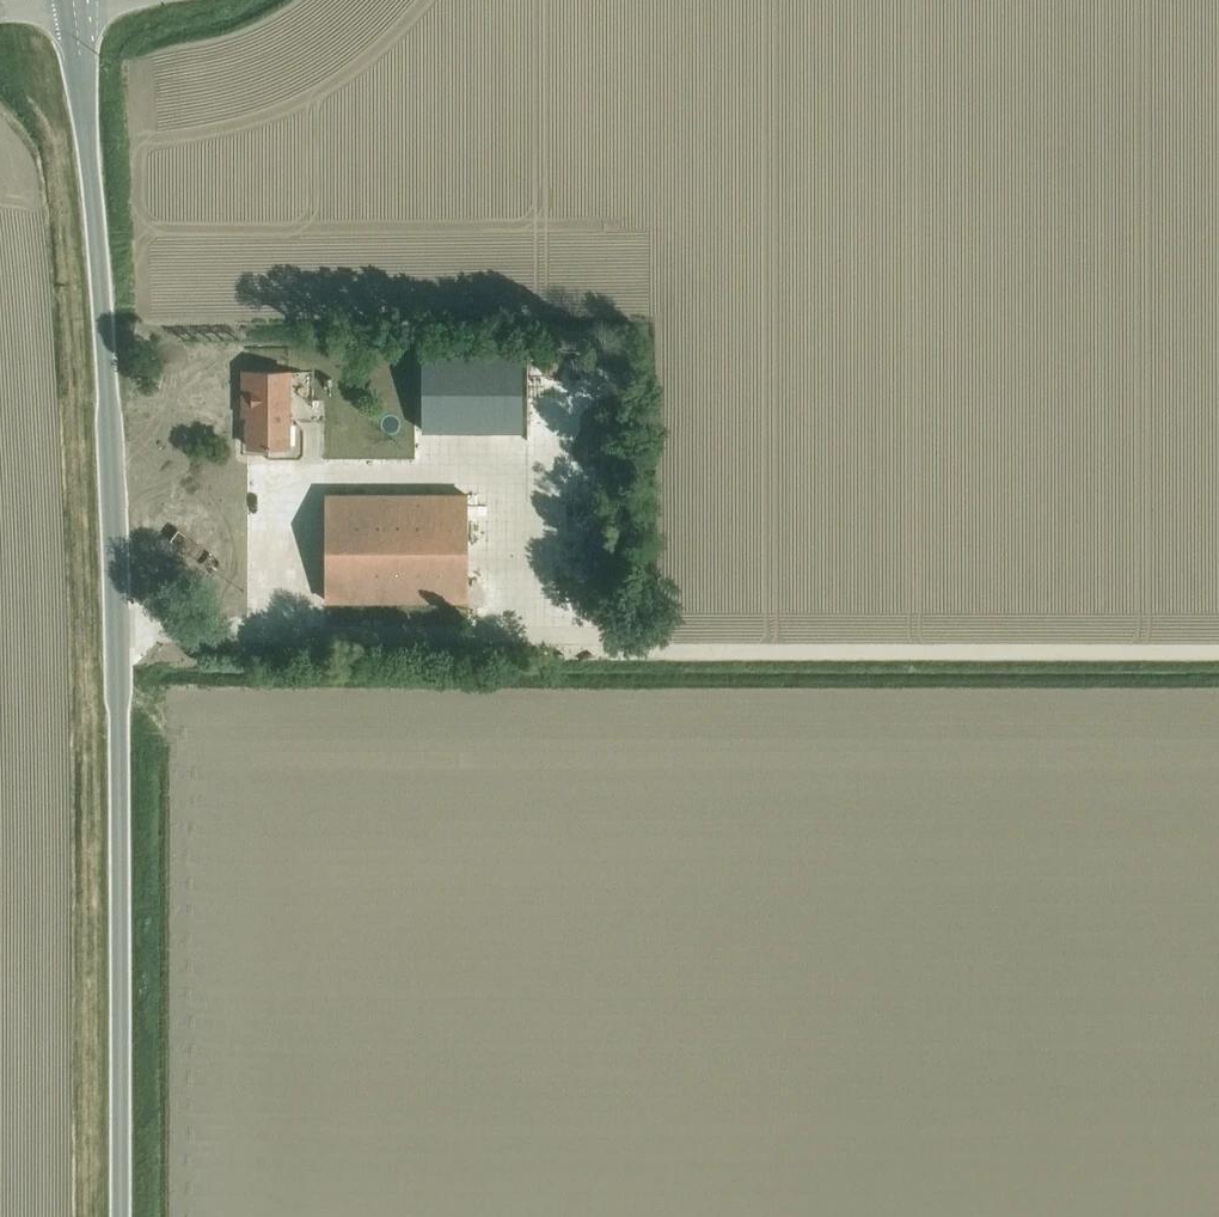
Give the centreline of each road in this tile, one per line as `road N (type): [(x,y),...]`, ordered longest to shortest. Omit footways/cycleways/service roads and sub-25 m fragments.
road 1 (unclassified): [(122,1216),(120,587),(73,5)]

